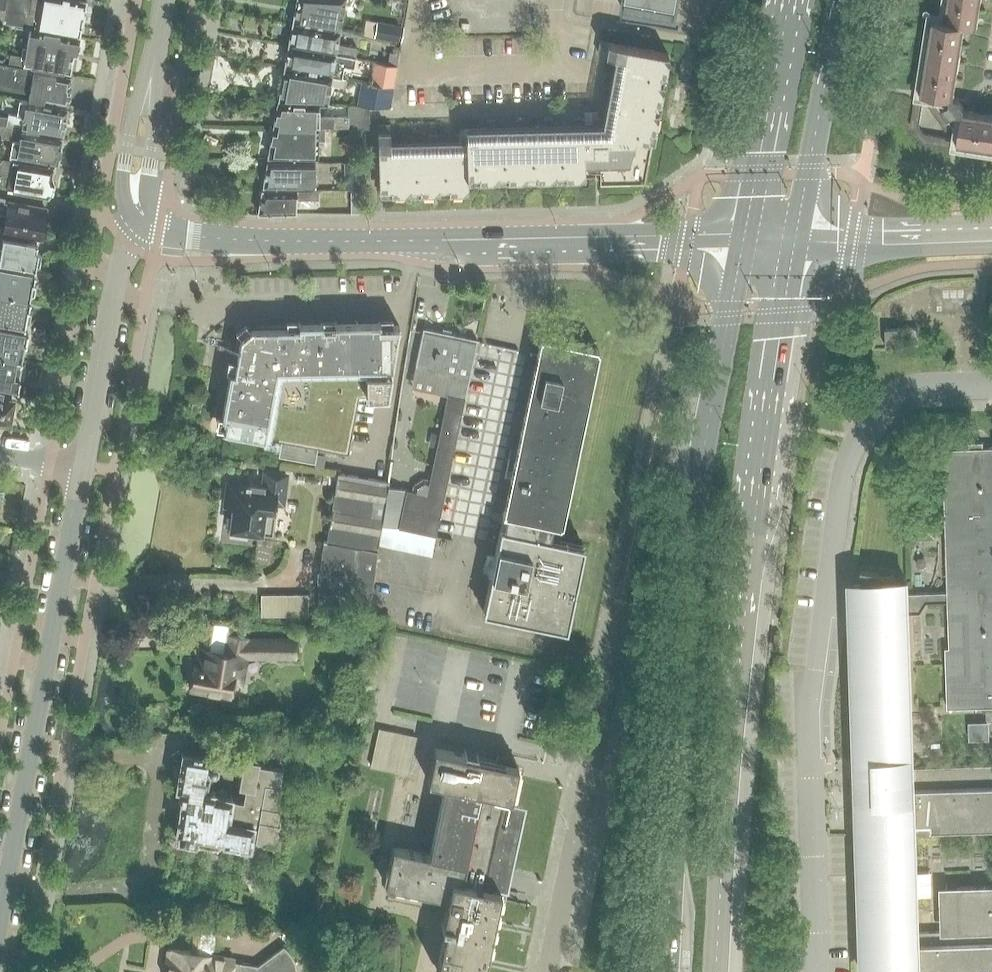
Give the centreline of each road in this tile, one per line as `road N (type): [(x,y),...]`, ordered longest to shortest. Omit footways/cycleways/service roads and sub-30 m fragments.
road 1 (secondary): [(745,235),(691,528),(665,971)]
road 2 (secondary): [(714,971),(744,593),(795,240)]
road 3 (unclassified): [(818,971),(811,709),(846,465),(874,416),(898,396),(991,385)]
road 4 (tertiary): [(200,237),(745,235)]
road 5 (tertiary): [(0,922),(84,467)]
road 6 (residential): [(547,971),(623,612)]
road 7 (residential): [(136,0),(88,264)]
road 8 (secondary): [(795,240),(840,0)]
road 9 (secondary): [(789,0),(745,235)]
road 10 (tertiary): [(84,467),(119,269)]
road 11 (tertiary): [(158,40),(122,181),(127,210),(142,228)]
road 12 (unclassified): [(991,241),(795,240)]
road 13 (residential): [(555,70),(423,73)]

